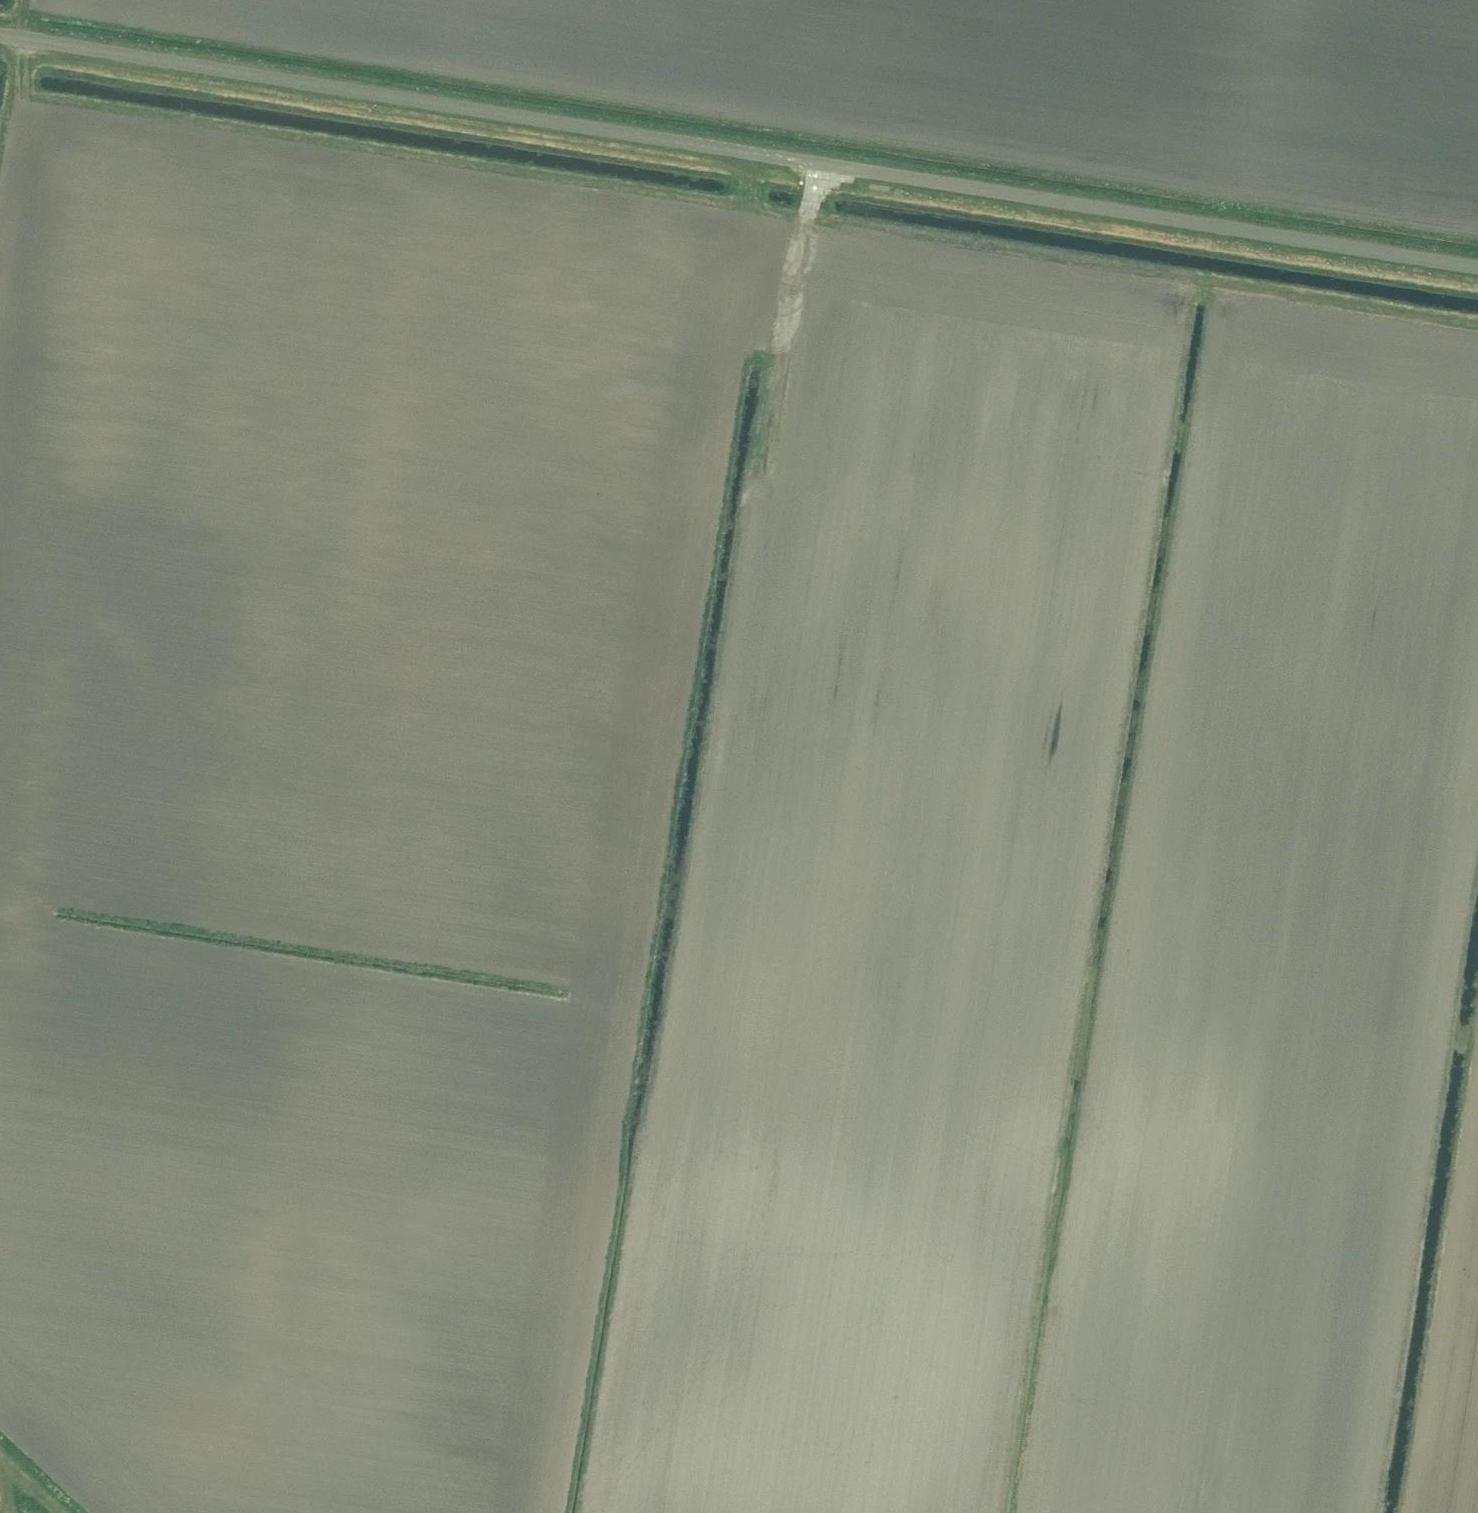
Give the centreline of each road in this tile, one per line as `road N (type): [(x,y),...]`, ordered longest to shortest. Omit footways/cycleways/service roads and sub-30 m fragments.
road 1 (unclassified): [(1477,271),(0,41)]

